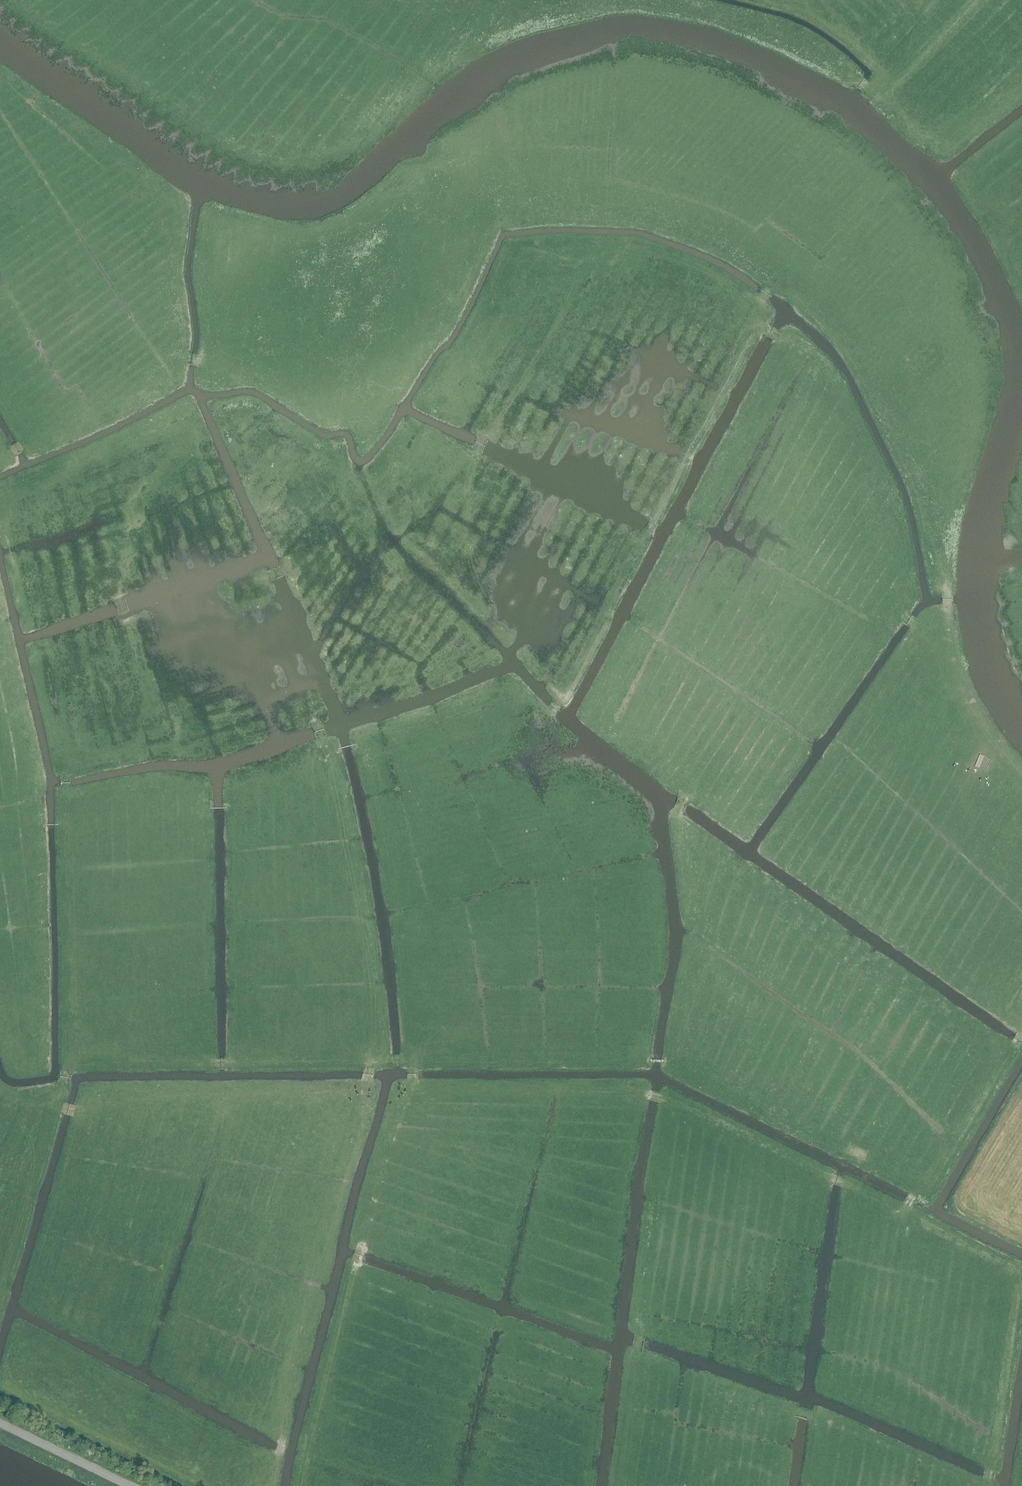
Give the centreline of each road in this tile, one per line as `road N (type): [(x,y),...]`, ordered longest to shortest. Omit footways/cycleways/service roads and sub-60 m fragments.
road 1 (unclassified): [(127,1485),(0,1425)]

